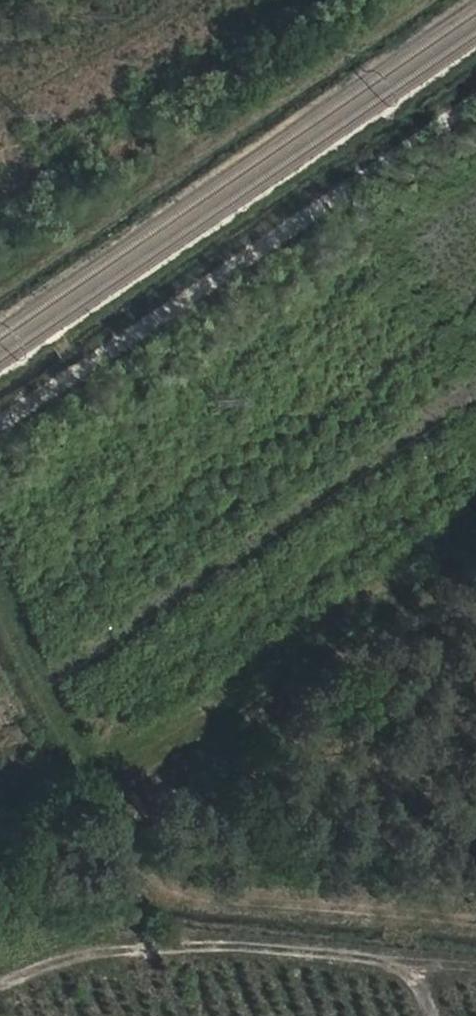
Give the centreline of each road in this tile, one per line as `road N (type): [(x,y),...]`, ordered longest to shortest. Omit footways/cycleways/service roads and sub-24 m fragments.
road 1 (track): [(475,921),(204,895),(141,870),(89,788),(0,564)]
road 2 (track): [(475,97),(0,420)]
road 3 (track): [(0,967),(198,940),(424,955)]

